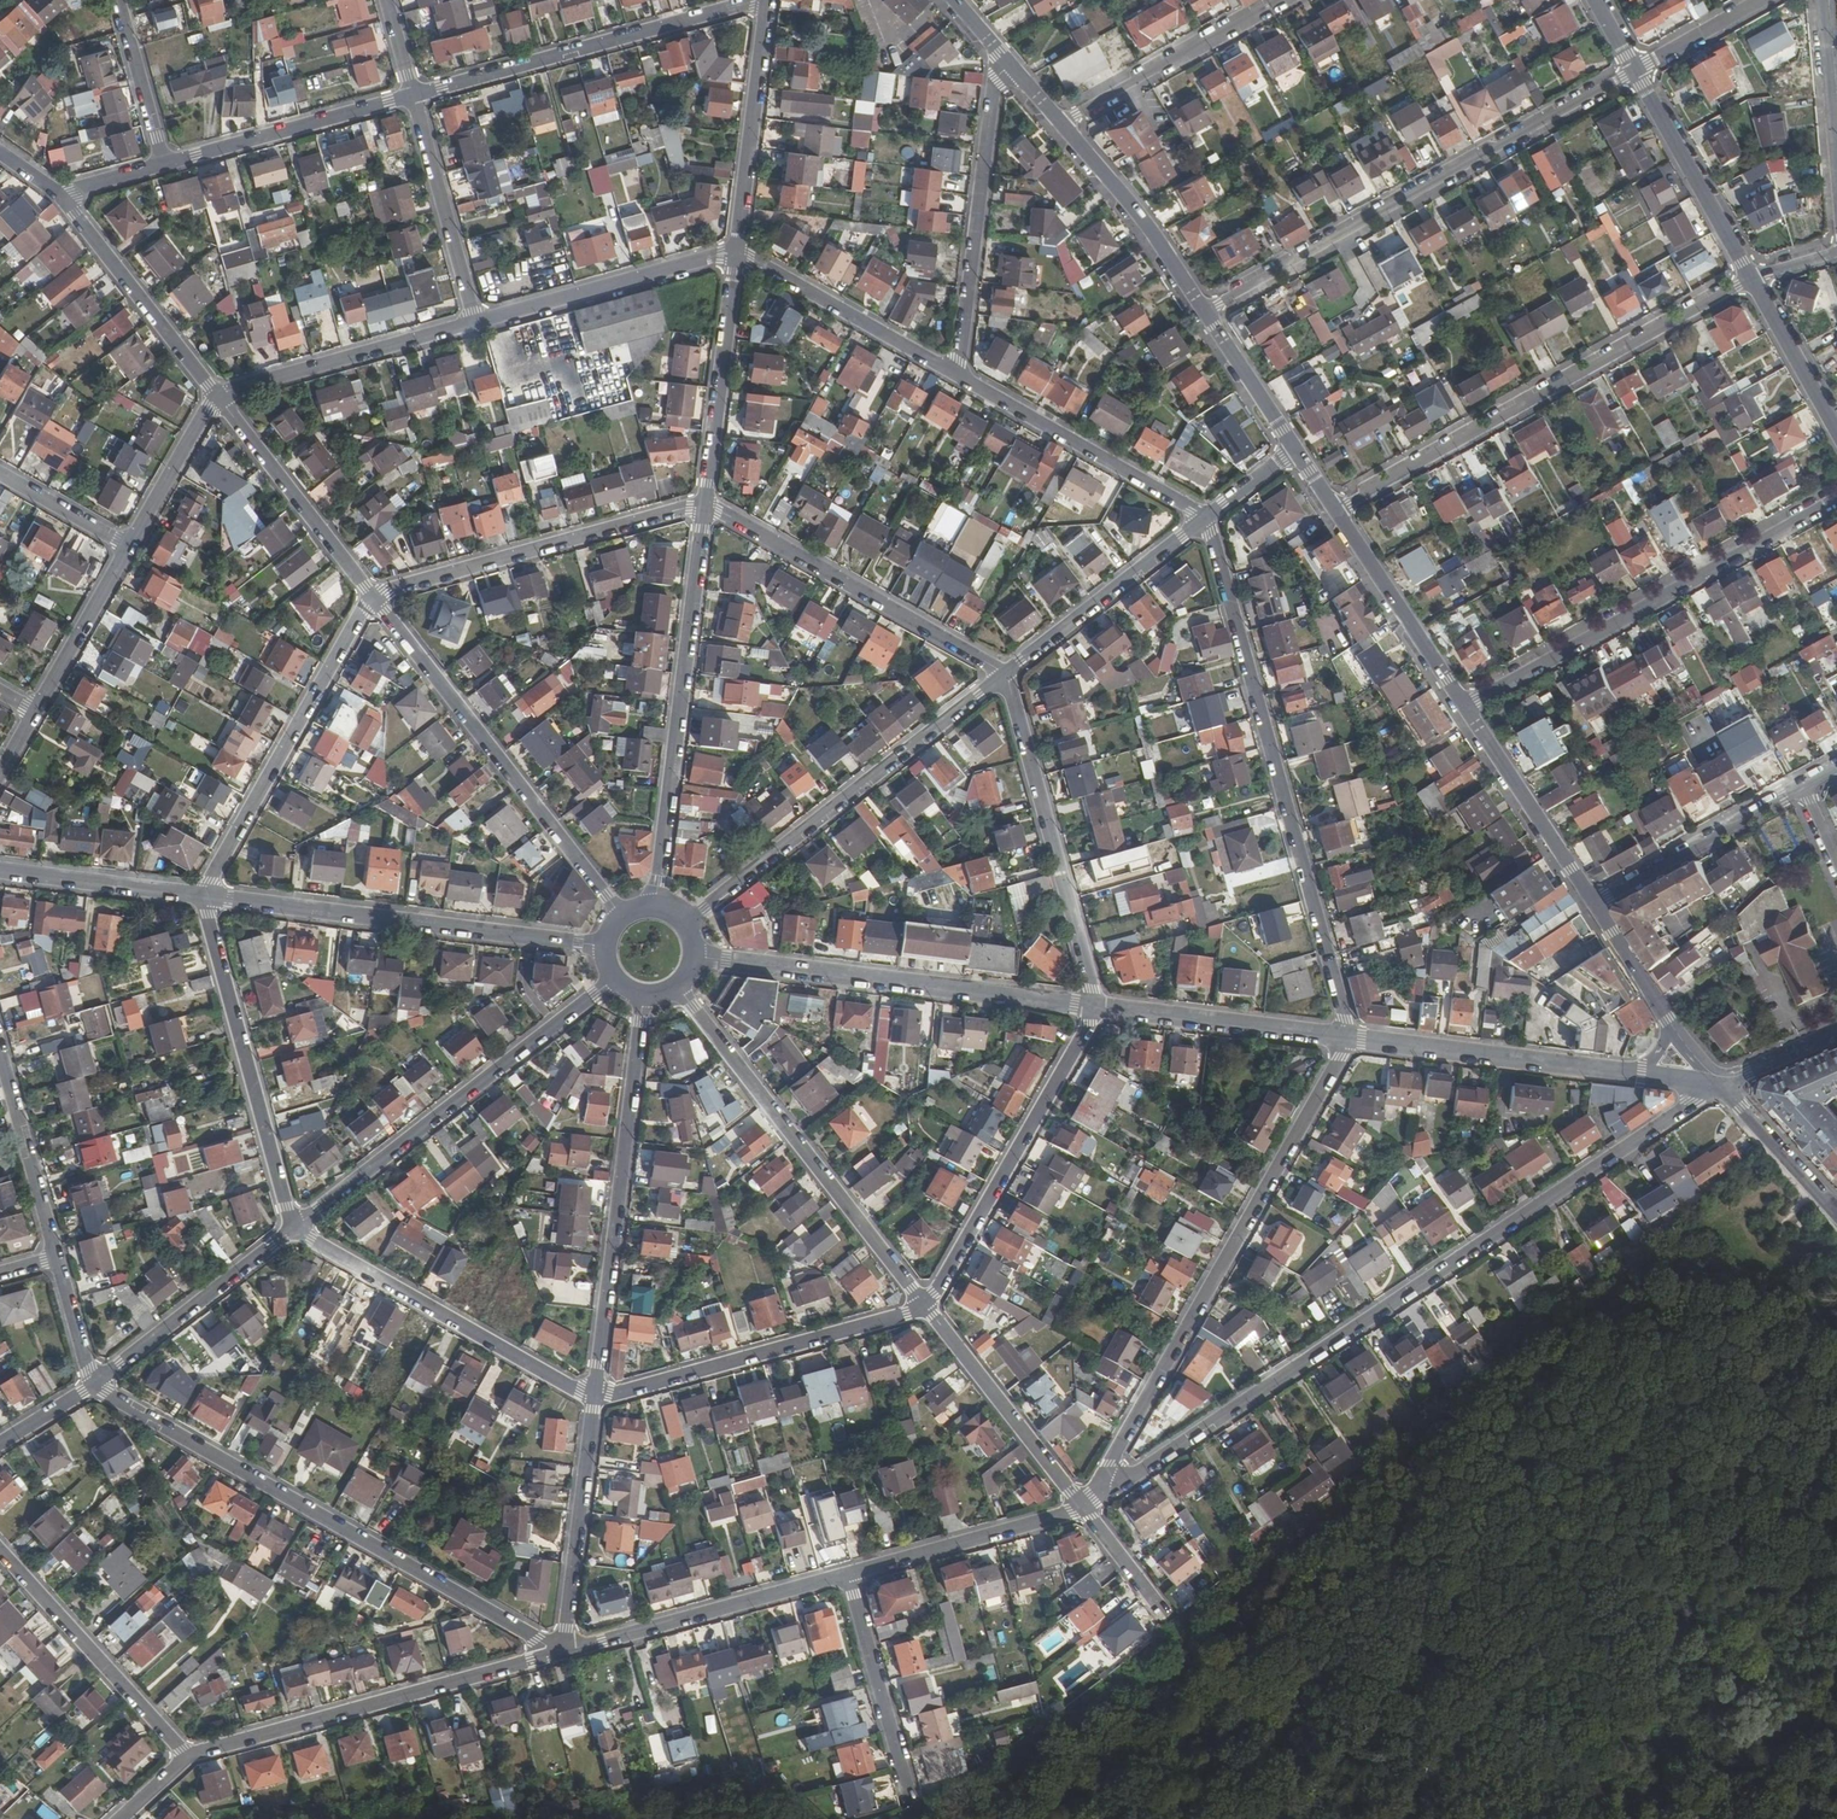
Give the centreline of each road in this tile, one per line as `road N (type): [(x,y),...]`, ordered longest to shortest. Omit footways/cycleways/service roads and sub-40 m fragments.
road 1 (residential): [(1719,1085),(1086,1508)]
road 2 (residential): [(1343,1036),(1340,1058),(1086,1508)]
road 3 (residential): [(1206,517),(1343,1036)]
road 4 (residential): [(558,1652),(95,1384)]
road 5 (residential): [(1635,70),(1204,312)]
road 6 (residential): [(1751,278),(1336,511)]
road 7 (residential): [(1462,706),(1836,496)]
road 8 (residential): [(638,998),(594,1401)]
road 9 (residential): [(608,975),(294,1229)]
road 10 (residential): [(622,911),(372,595)]
road 11 (residential): [(683,914),(705,908),(1004,674)]
road 12 (residential): [(706,505),(652,902)]
road 13 (residential): [(681,989),(925,1306)]
road 14 (tertiary): [(602,945),(205,896)]
road 15 (tertiary): [(700,950),(1093,1005)]
road 16 (residential): [(558,1652),(187,1756)]
road 17 (residential): [(414,95),(765,0)]
road 18 (residential): [(372,595),(706,505)]
road 19 (residential): [(594,1401),(294,1229)]
road 20 (residential): [(1093,1005),(925,1306)]
road 21 (residential): [(294,1229),(205,896)]
road 22 (residential): [(925,1306),(594,1401)]
road 23 (residential): [(205,896),(372,595)]
road 24 (residential): [(1004,674),(1093,1005)]
road 25 (residential): [(706,505),(1004,674)]
road 26 (residential): [(1009,63),(996,81),(956,374)]
road 27 (tertiary): [(1343,1036),(1642,1073)]
road 28 (residential): [(847,1574),(558,1652)]
road 29 (residential): [(956,374),(1206,517)]
road 30 (residential): [(0,1550),(187,1756)]
road 31 (residential): [(474,324),(737,255)]
road 32 (residential): [(217,394),(474,324)]
road 33 (residential): [(164,165),(414,95)]
road 34 (residential): [(925,1306),(1086,1508)]
road 35 (residential): [(767,0),(737,255)]
road 36 (residential): [(1004,674),(1206,517)]
road 37 (residential): [(372,595),(217,394)]
road 38 (residential): [(594,1401),(558,1652)]
road 39 (residential): [(217,394),(59,197)]
road 40 (residential): [(294,1229),(95,1384)]
road 41 (tertiary): [(1093,1005),(1343,1036)]
road 42 (residential): [(737,255),(706,505)]
road 43 (residential): [(1280,0),(1061,123)]
road 44 (residential): [(737,255),(956,374)]
road 45 (residential): [(1086,1508),(847,1574)]
road 46 (tertiary): [(1594,907),(1462,706)]
road 47 (residential): [(1594,907),(1802,787)]
road 48 (residential): [(1635,70),(1751,278)]
road 49 (tertiary): [(1204,312),(1139,214),(1061,123)]
road 50 (residential): [(414,95),(474,324)]
road 51 (tertiary): [(1462,706),(1336,511)]
road 52 (residential): [(904,1795),(847,1574)]
road 53 (residential): [(55,1258),(0,1054)]
road 54 (tertiary): [(205,896),(0,870)]
road 55 (residential): [(35,712),(129,548)]
road 56 (residential): [(129,548),(217,394)]
road 57 (residential): [(1836,176),(1820,0)]
road 58 (residential): [(1751,278),(1836,432)]
road 59 (residential): [(1719,1085),(1836,1216)]
road 60 (residential): [(119,0),(164,165)]
road 61 (tertiary): [(1296,450),(1204,312)]
road 62 (tertiary): [(1678,1034),(1594,907)]
road 63 (residential): [(1770,0),(1635,70)]
road 64 (residential): [(129,548),(0,475)]
road 65 (residential): [(95,1384),(55,1258)]
road 66 (tertiary): [(1836,1031),(1719,1085)]

